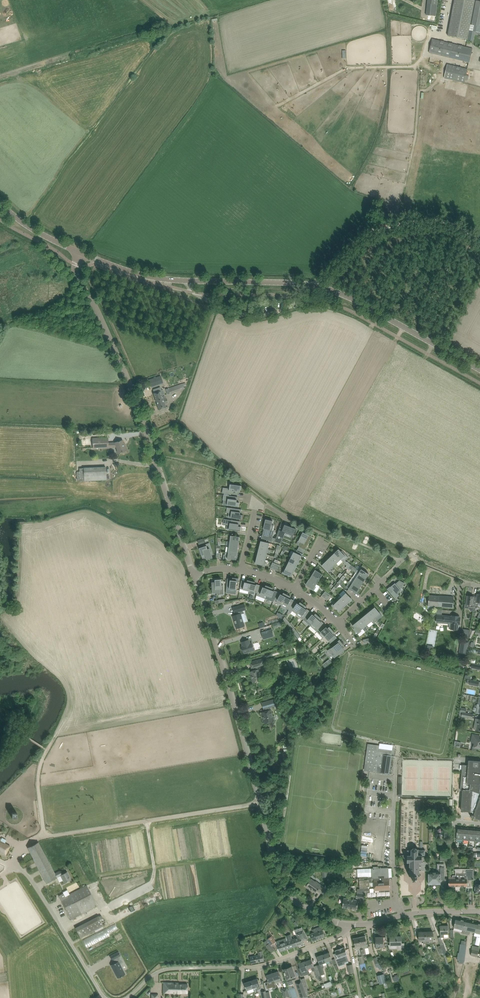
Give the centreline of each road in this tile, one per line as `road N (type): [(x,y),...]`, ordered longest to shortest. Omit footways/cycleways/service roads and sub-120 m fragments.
road 1 (tertiary): [(479,370),(332,290),(161,279),(81,253)]
road 2 (tertiary): [(347,925),(300,907),(282,884),(193,574)]
road 3 (tertiary): [(193,574),(138,406),(76,274),(81,253)]
road 4 (unclassified): [(347,925),(344,933),(263,965),(161,971),(127,997)]
road 5 (track): [(45,836),(261,802)]
road 6 (track): [(297,301),(377,230),(434,221),(479,239)]
road 7 (track): [(47,750),(68,711),(69,686),(16,636),(0,607)]
road 8 (unclassified): [(106,997),(32,879),(12,865)]
road 9 (unclassified): [(401,915),(393,864),(397,758)]
road 10 (track): [(188,281),(203,298),(242,315),(273,314),(297,301)]

